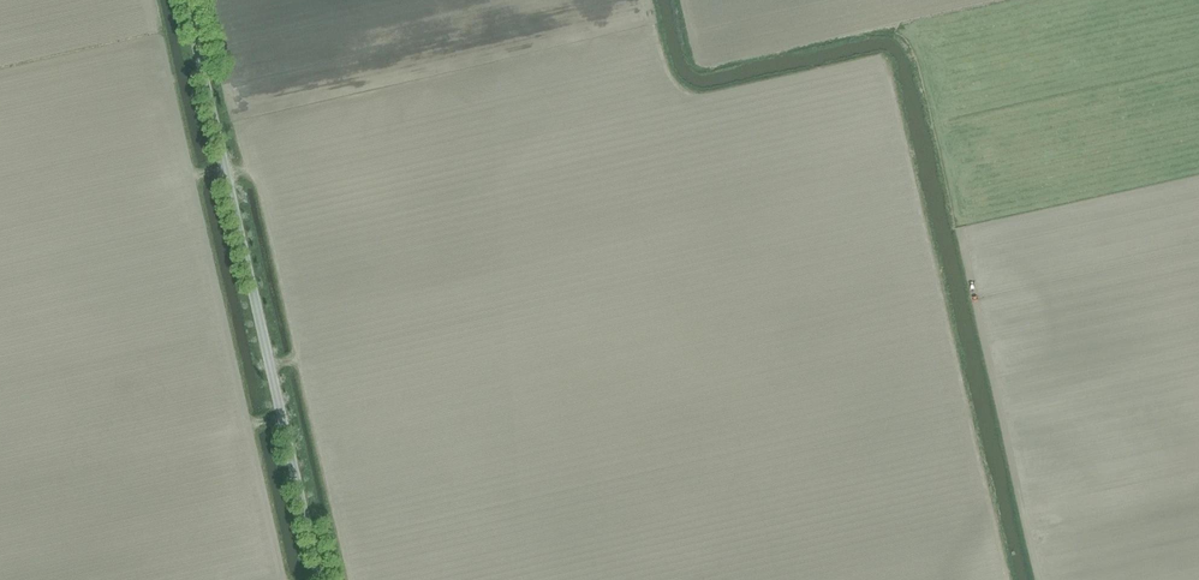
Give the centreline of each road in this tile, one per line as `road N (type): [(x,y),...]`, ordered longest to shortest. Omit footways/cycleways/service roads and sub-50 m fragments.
road 1 (unclassified): [(321,579),(187,0)]

